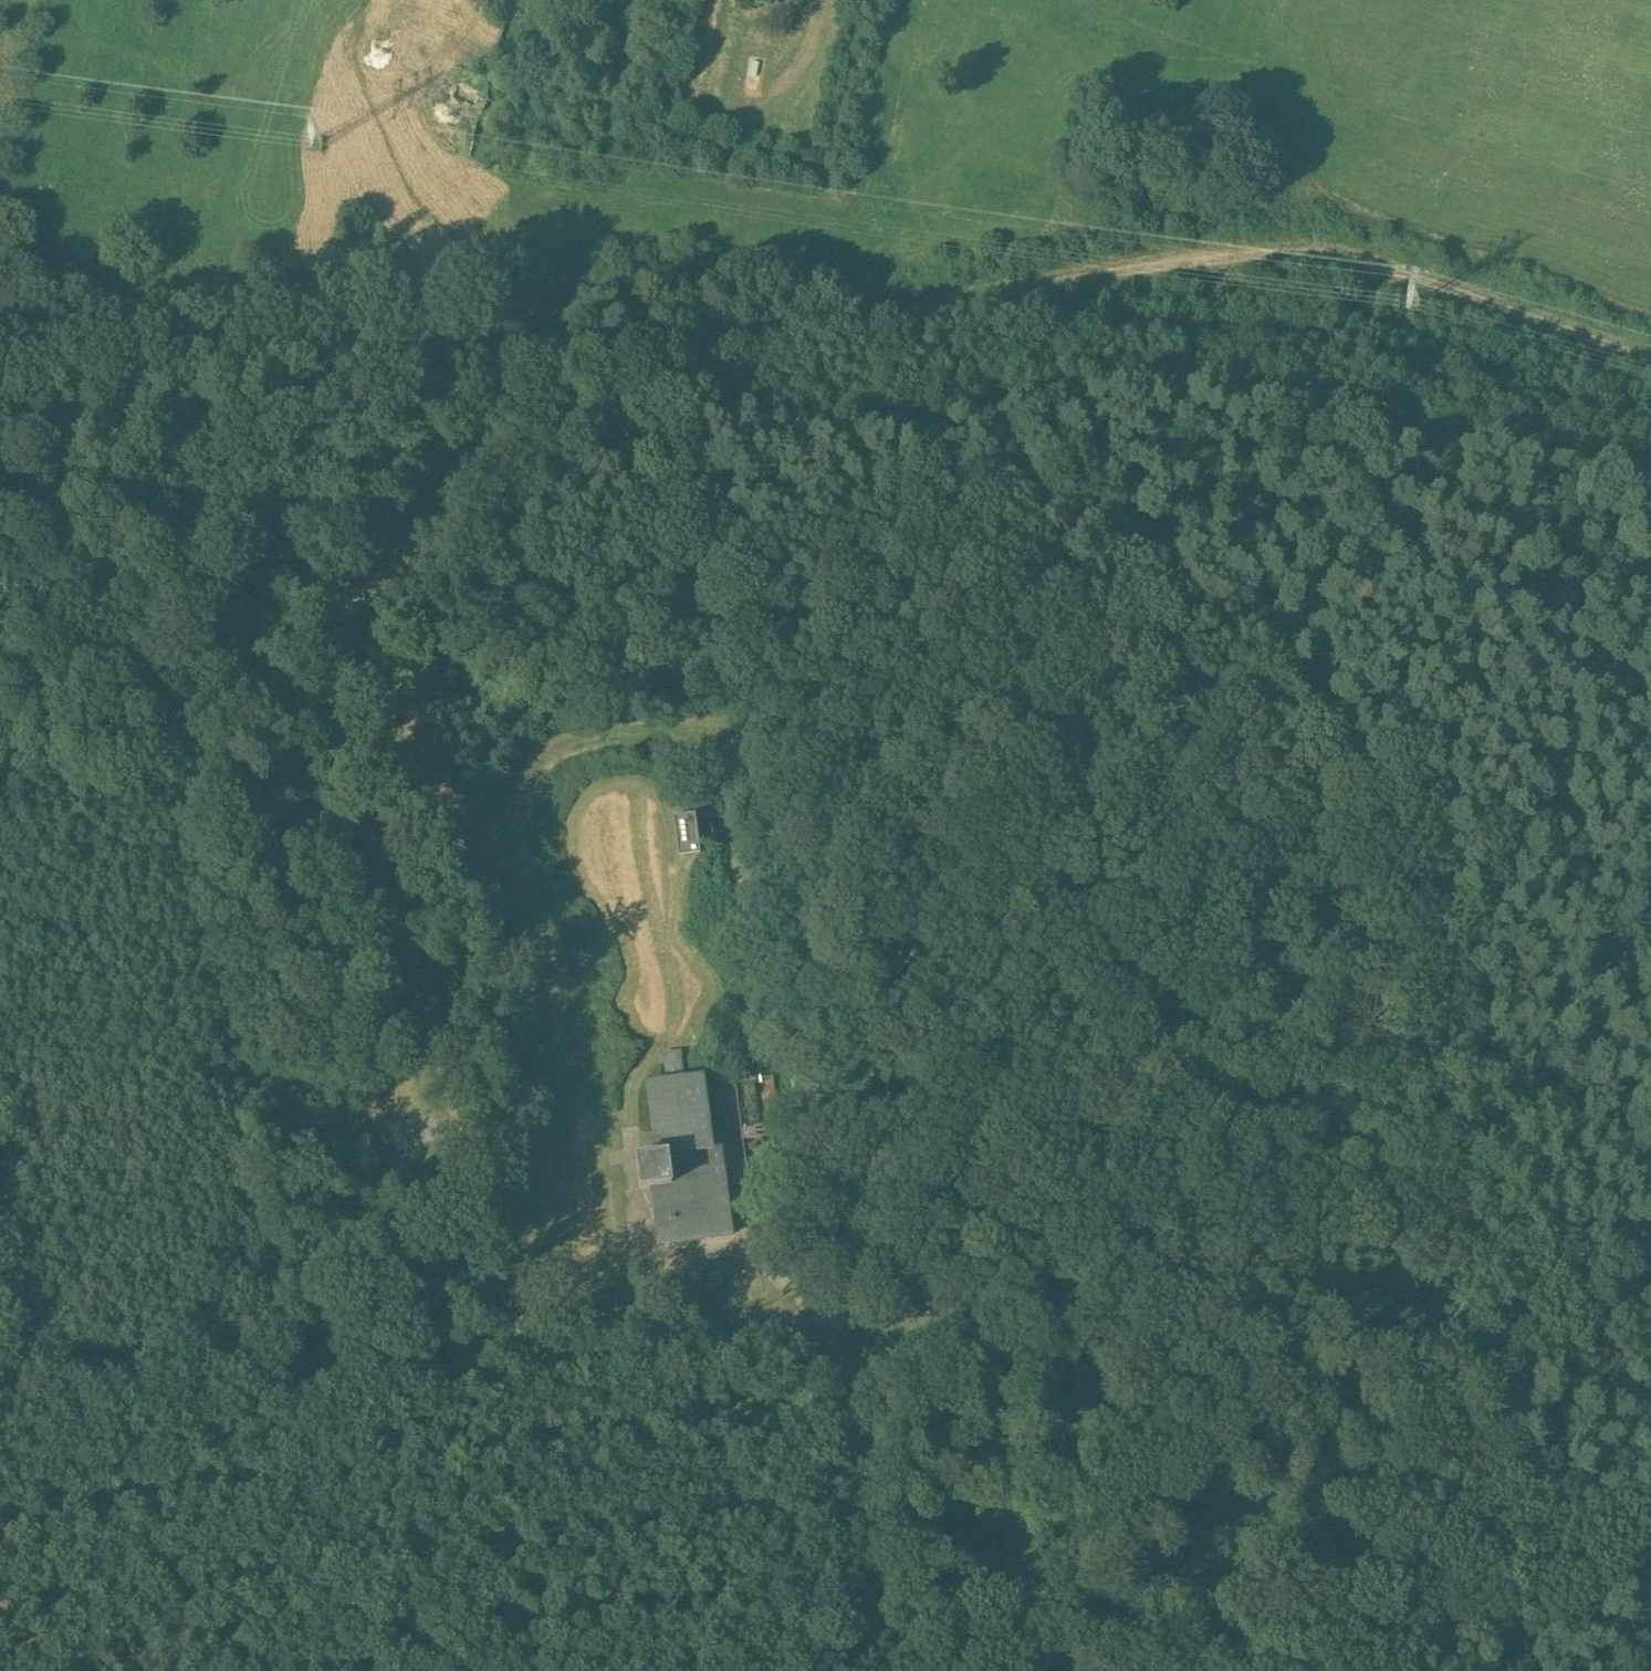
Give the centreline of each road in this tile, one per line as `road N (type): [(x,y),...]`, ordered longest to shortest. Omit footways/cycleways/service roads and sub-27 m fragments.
road 1 (track): [(0,454),(1258,257),(1341,260),(1650,363)]
road 2 (track): [(835,1309),(1338,1288),(1650,1257)]
road 3 (track): [(878,1670),(835,1309)]
road 4 (track): [(835,1309),(804,1338),(549,1362),(520,1341),(517,1325)]
road 5 (track): [(0,1357),(304,1348)]

